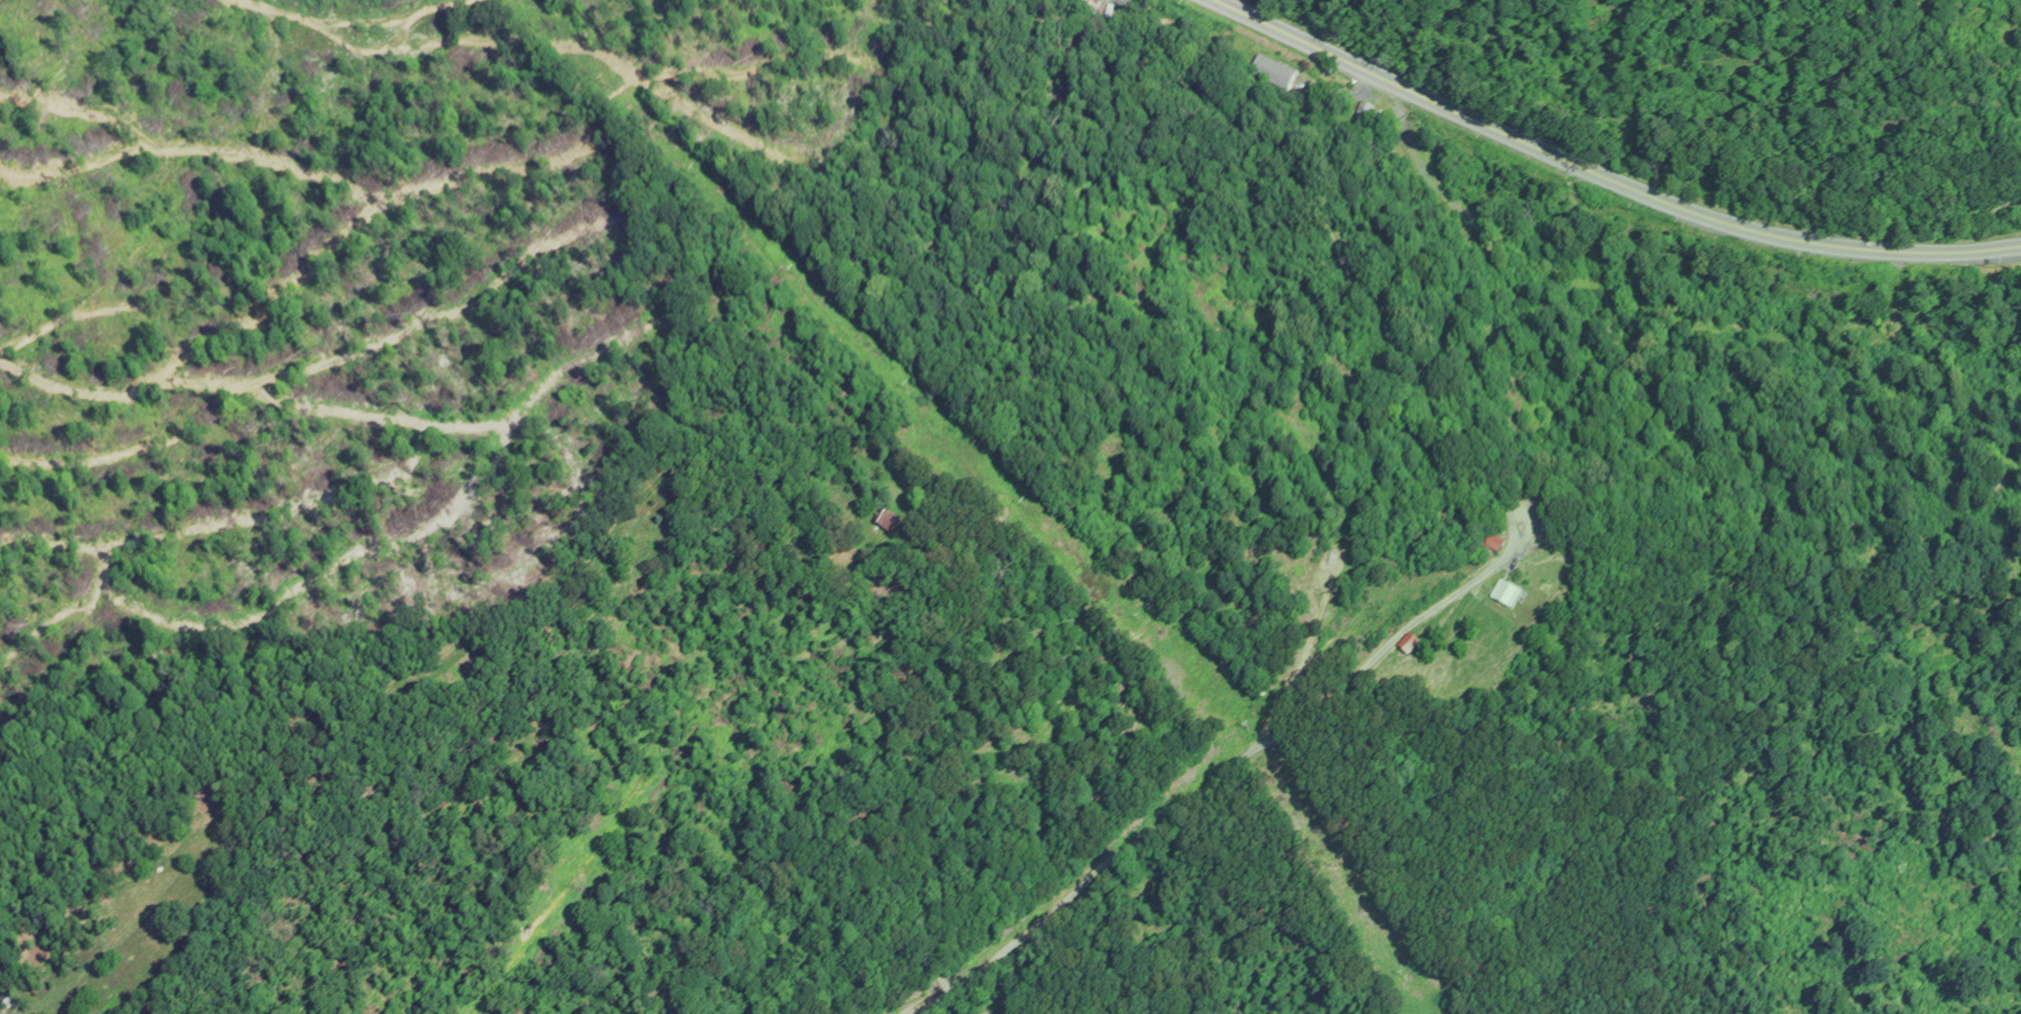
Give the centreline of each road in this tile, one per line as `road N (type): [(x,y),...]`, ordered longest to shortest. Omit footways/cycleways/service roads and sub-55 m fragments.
road 1 (primary): [(2020,249),(1829,245),(1745,226),(1666,201),(1222,0)]

